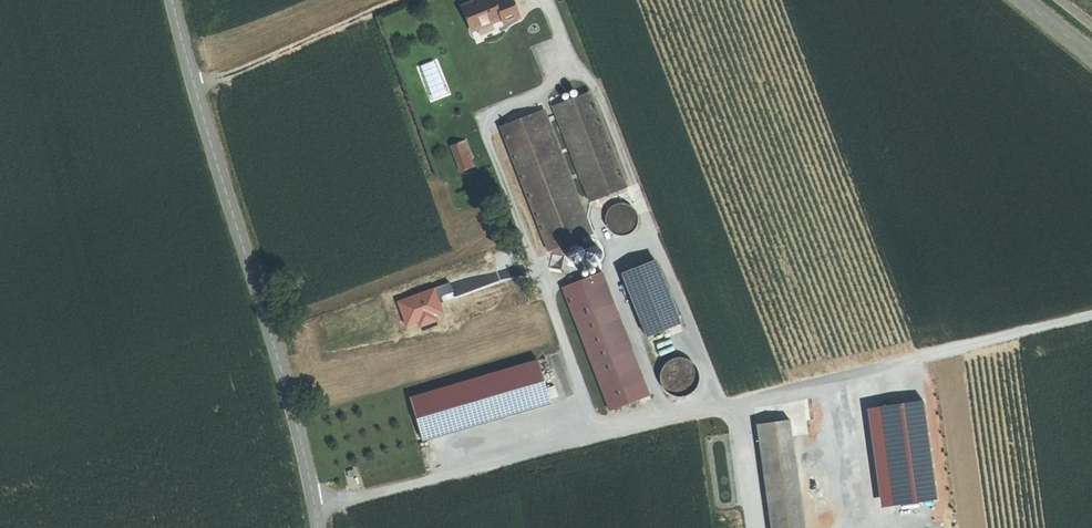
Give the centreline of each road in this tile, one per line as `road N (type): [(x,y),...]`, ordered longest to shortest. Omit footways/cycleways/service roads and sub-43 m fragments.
road 1 (track): [(315,507),(1091,317)]
road 2 (tertiary): [(172,0),(281,370),(318,527)]
road 3 (track): [(601,440),(479,117),(542,92),(564,72),(568,57),(546,0)]
road 4 (track): [(194,87),(401,0)]

